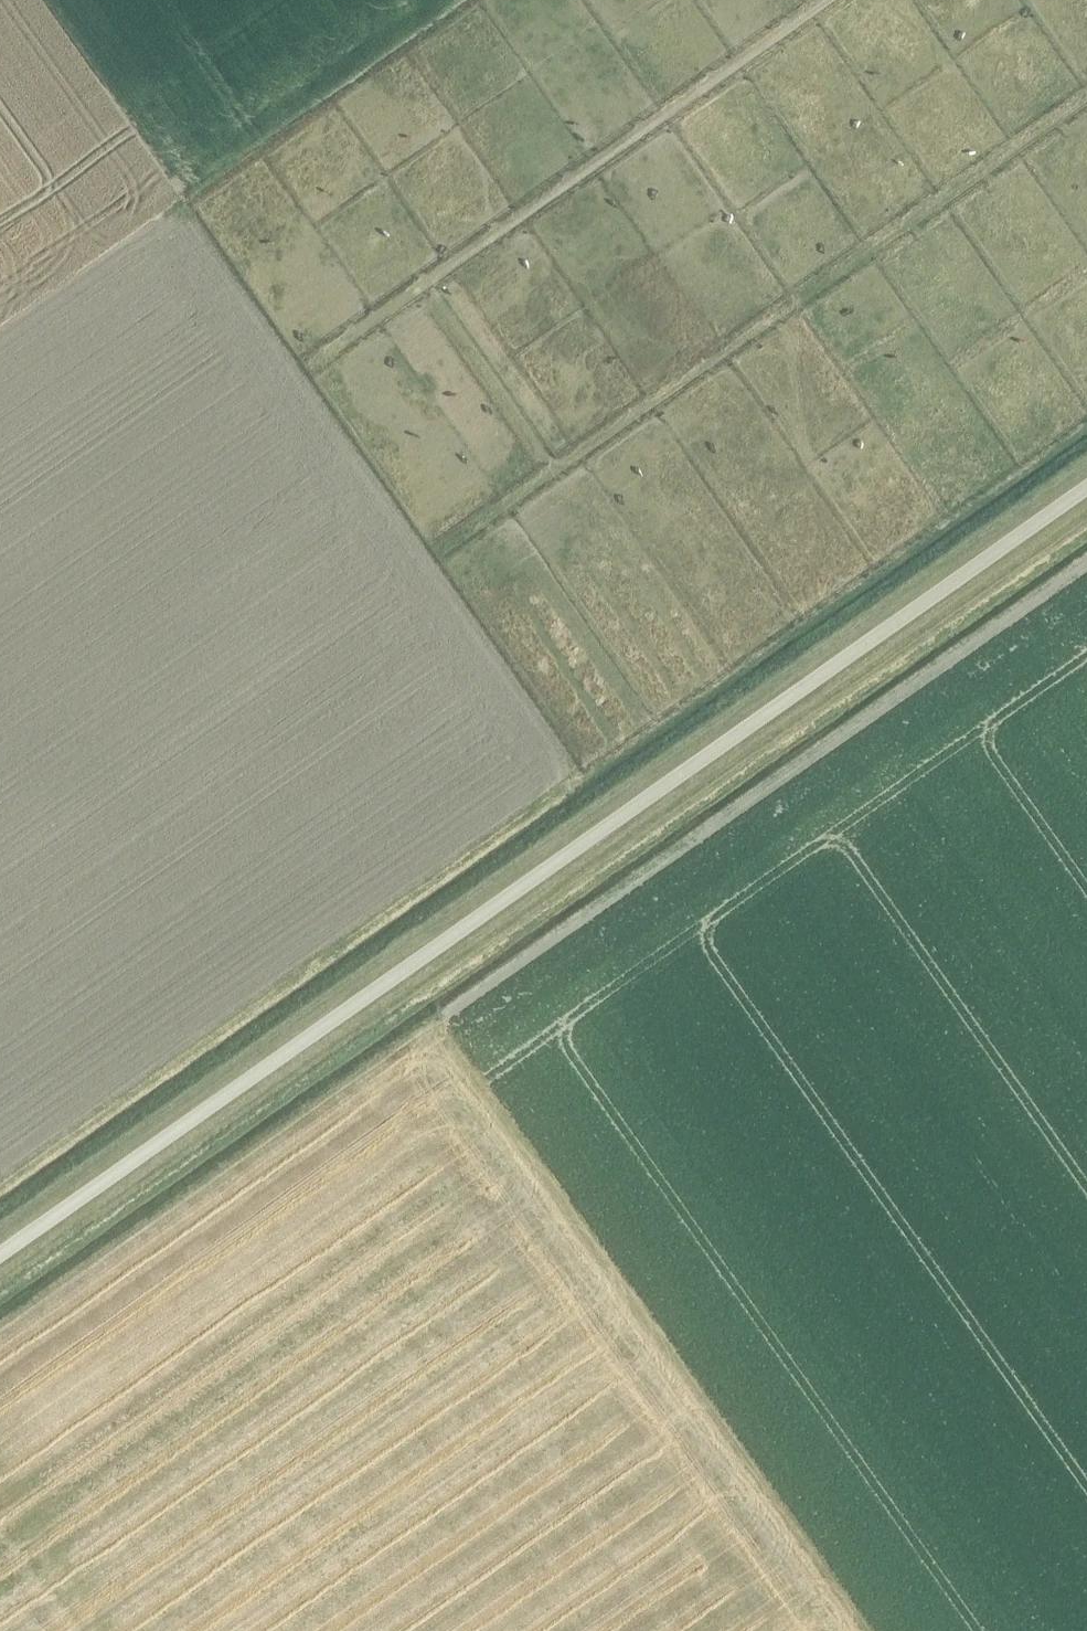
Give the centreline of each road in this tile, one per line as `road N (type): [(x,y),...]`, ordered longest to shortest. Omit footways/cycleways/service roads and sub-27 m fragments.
road 1 (residential): [(0,1254),(1086,490)]

